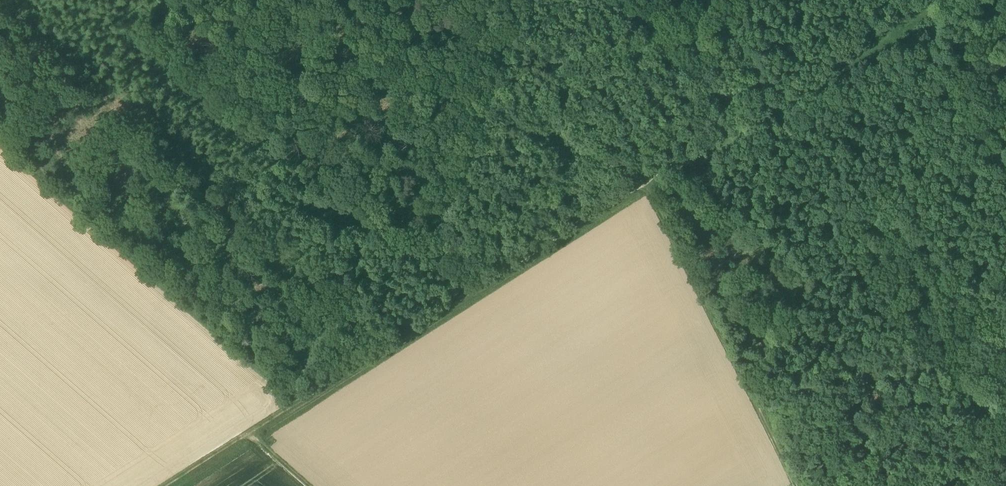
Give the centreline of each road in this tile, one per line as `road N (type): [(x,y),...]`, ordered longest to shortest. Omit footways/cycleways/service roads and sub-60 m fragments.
road 1 (track): [(646,179),(795,485)]
road 2 (track): [(474,288),(423,245),(362,226)]

